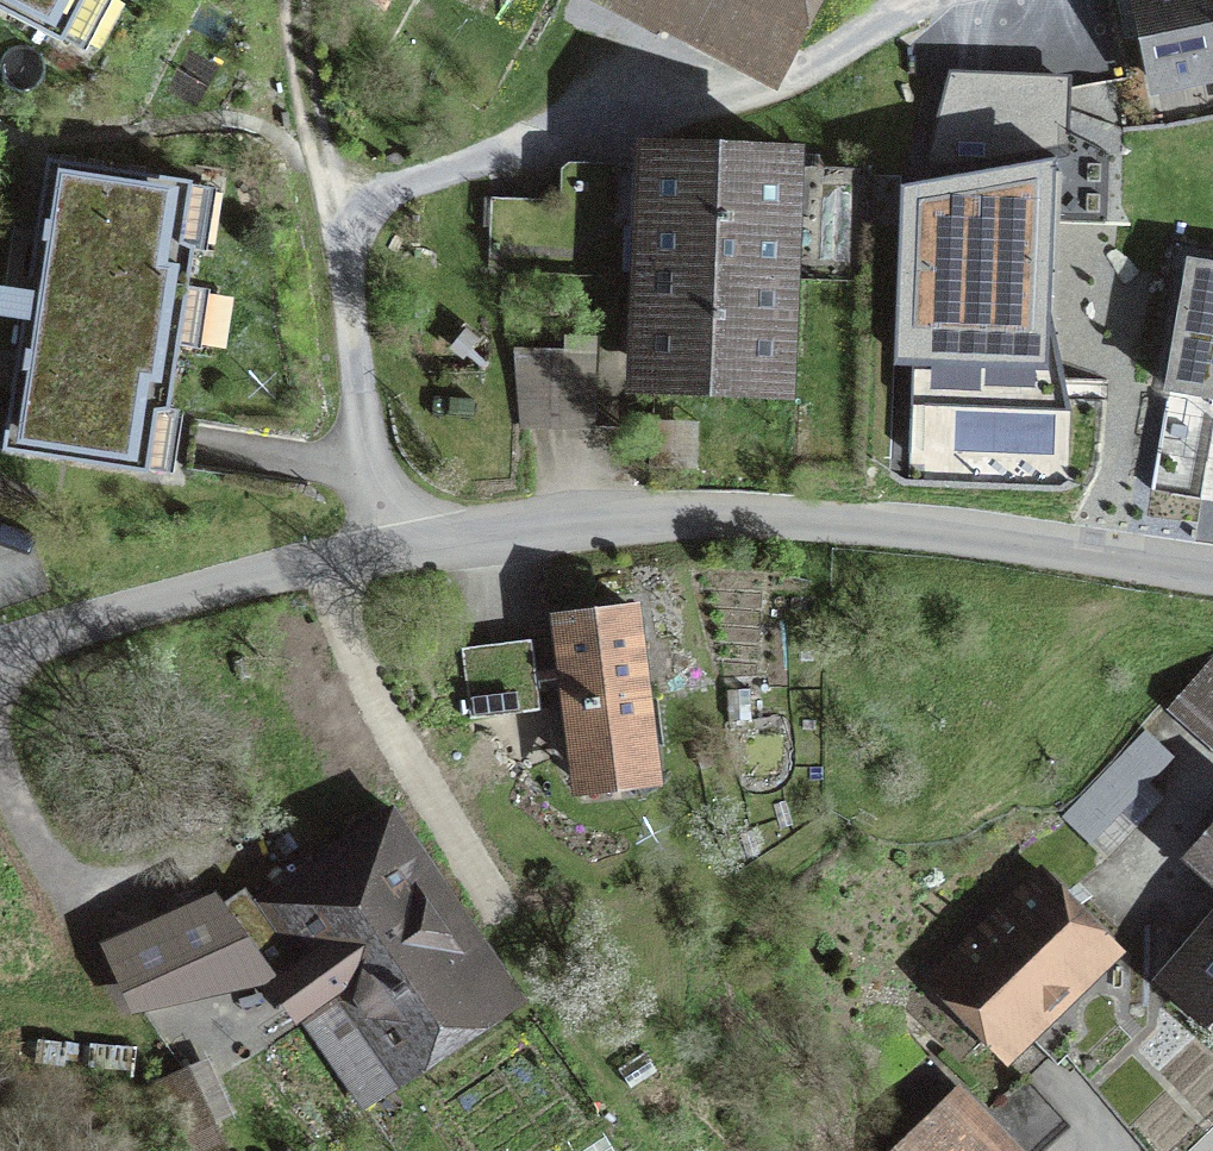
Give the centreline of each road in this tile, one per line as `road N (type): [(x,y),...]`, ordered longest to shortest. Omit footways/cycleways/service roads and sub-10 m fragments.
road 1 (residential): [(1212,571),(836,520),(601,519),(386,547),(241,577),(0,651)]
road 2 (track): [(320,560),(378,713),(511,913)]

